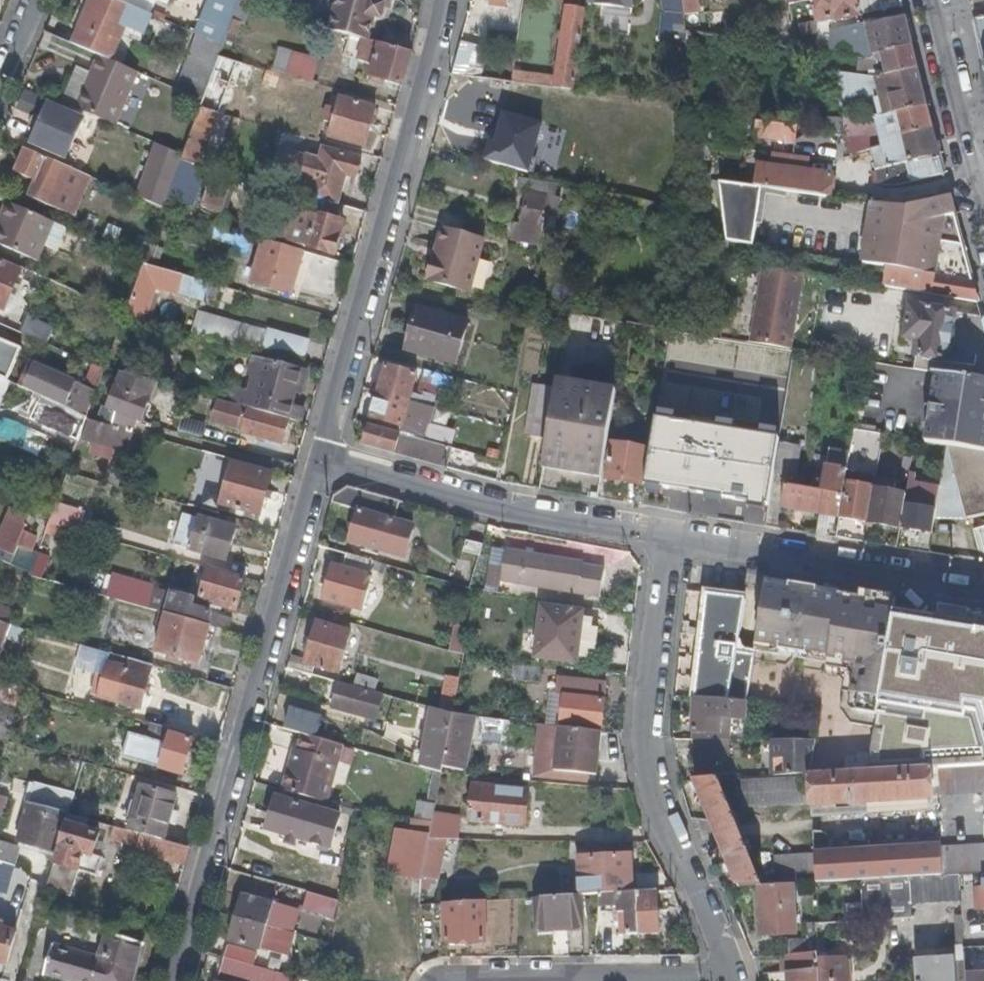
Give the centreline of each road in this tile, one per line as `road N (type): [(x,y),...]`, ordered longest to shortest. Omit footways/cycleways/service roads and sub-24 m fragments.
road 1 (residential): [(316,465),(168,980)]
road 2 (residential): [(437,0),(316,465)]
road 3 (residential): [(316,465),(481,510),(658,543)]
road 4 (residential): [(692,885),(651,773),(643,726),(658,543)]
road 5 (residential): [(658,543),(983,588)]
road 6 (residential): [(981,186),(937,0)]
road 7 (residential): [(551,980),(727,975)]

